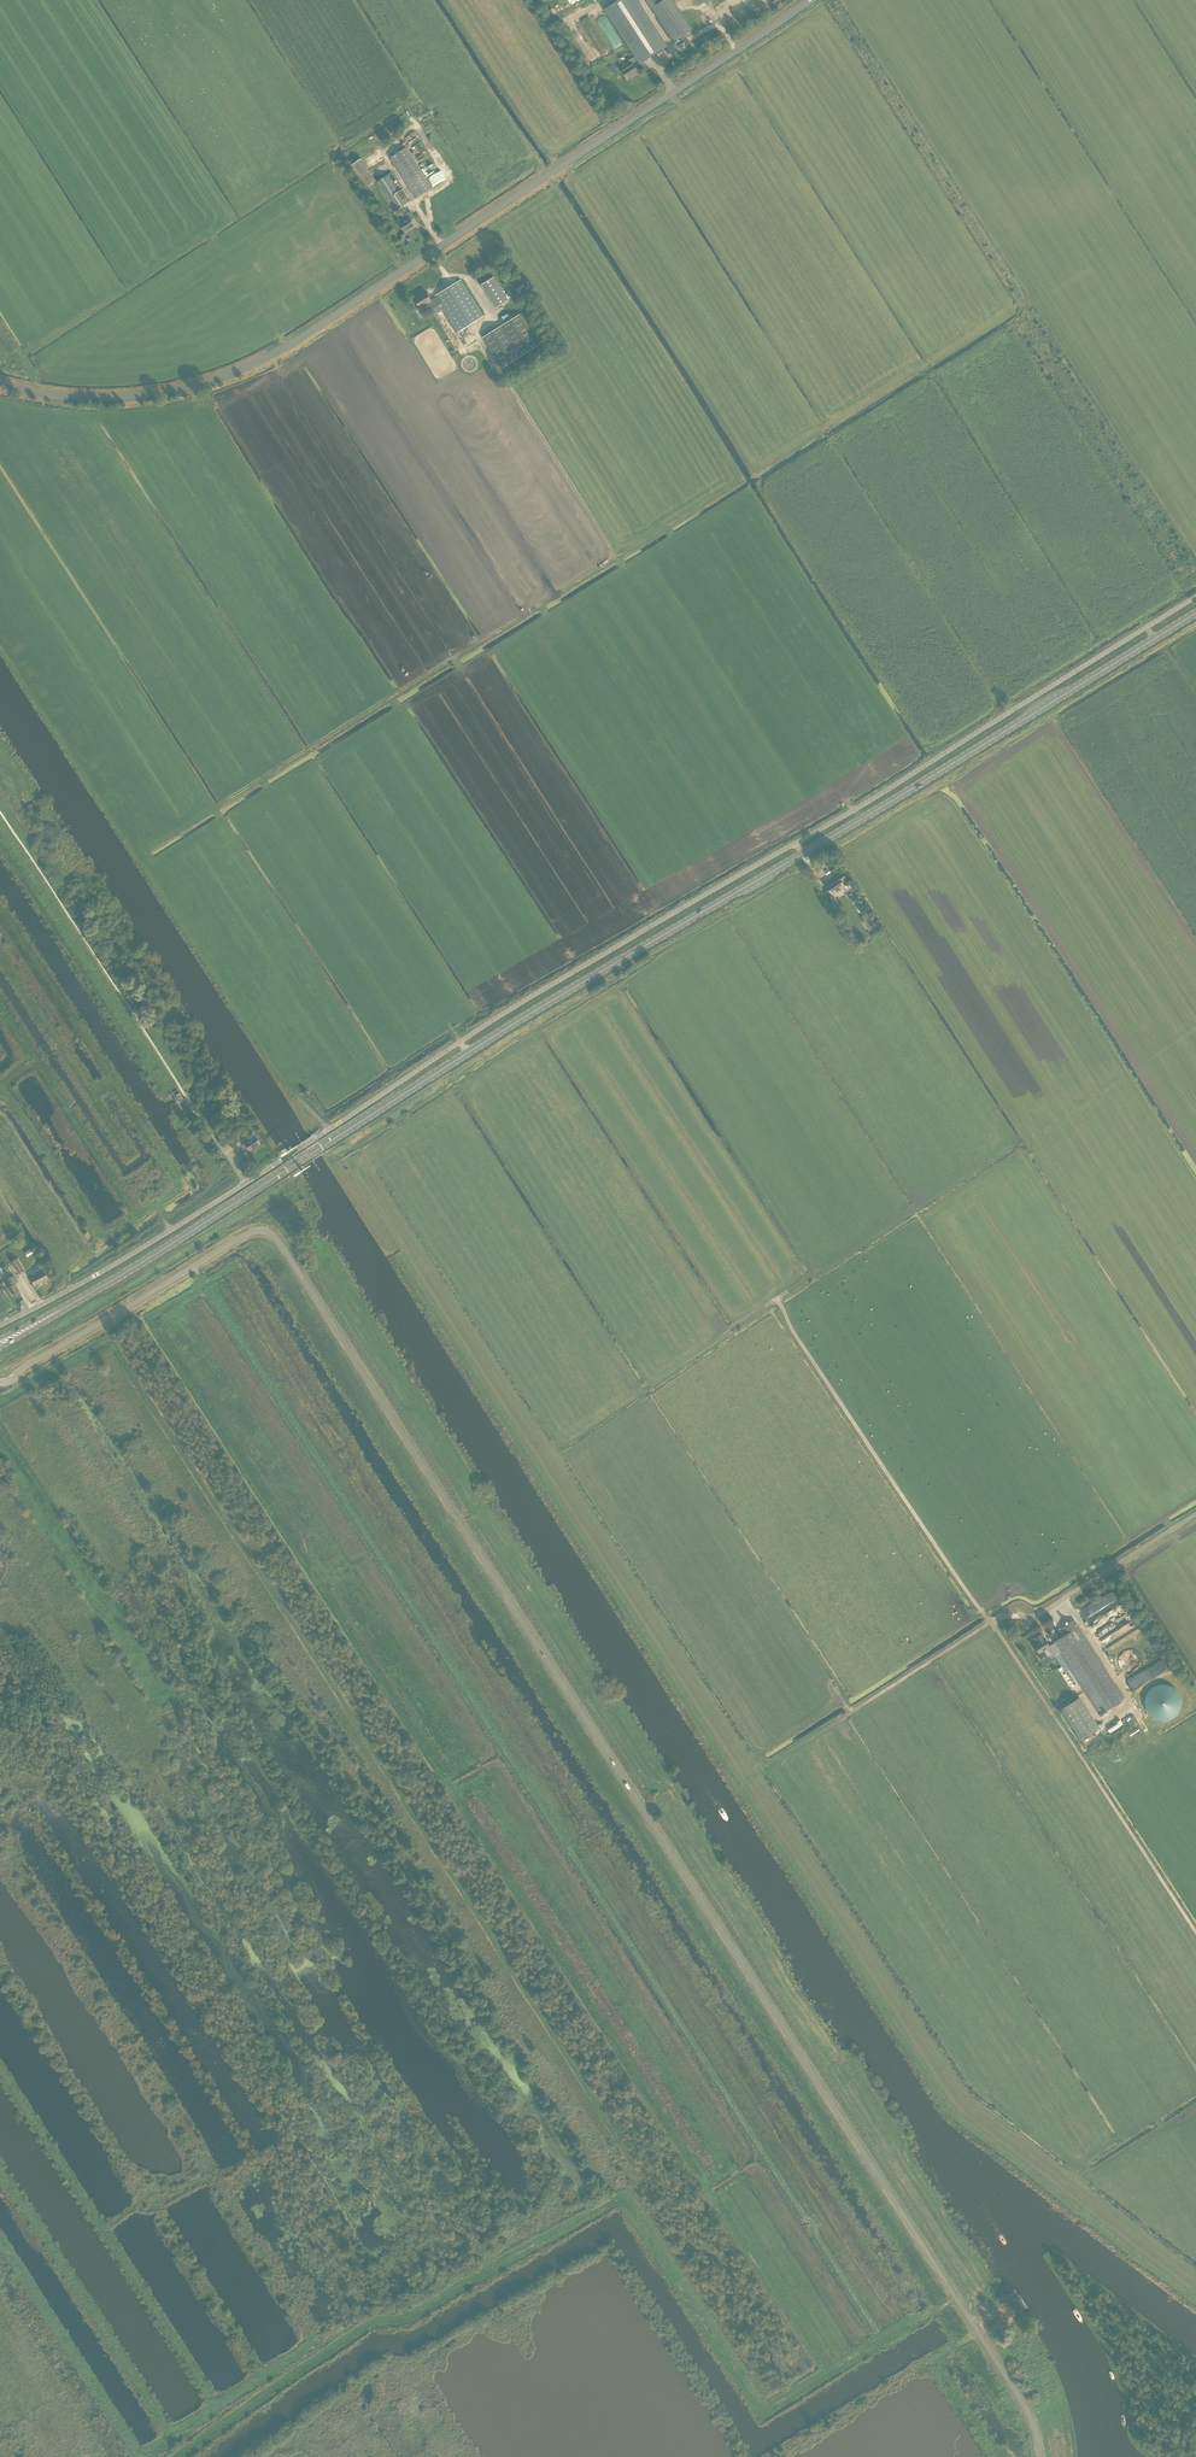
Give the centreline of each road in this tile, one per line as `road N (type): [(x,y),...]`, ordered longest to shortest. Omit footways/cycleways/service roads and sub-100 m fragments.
road 1 (unclassified): [(1040,2456),(1026,2409),(975,2326),(275,1237),(246,1234),(0,1382)]
road 2 (primary): [(60,1310),(505,1029),(1195,612)]
road 3 (unclassified): [(245,1183),(551,986),(849,814),(1195,598)]
road 4 (tertiary): [(0,384),(83,399),(154,395),(275,355),(812,0)]
road 5 (track): [(1195,1933),(777,1299),(766,1306)]
road 6 (unclassified): [(0,1325),(245,1183)]
road 7 (unclassified): [(1032,1618),(1195,1515)]

